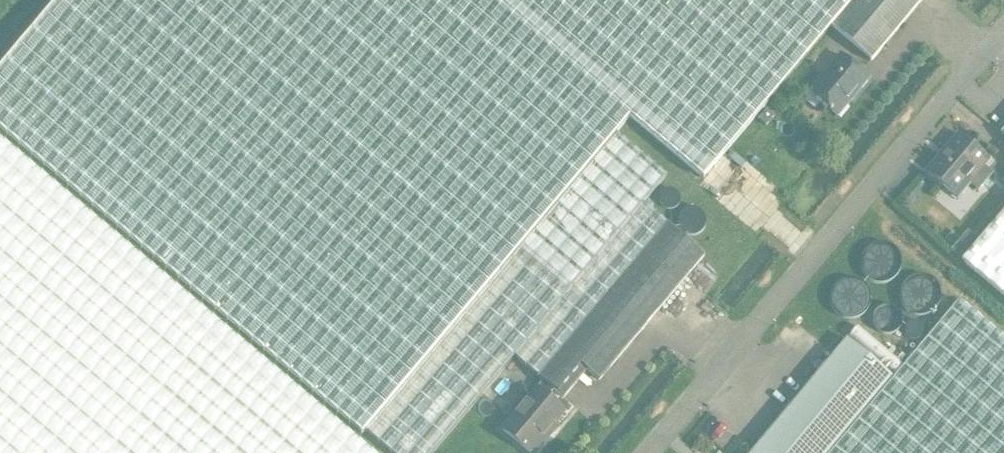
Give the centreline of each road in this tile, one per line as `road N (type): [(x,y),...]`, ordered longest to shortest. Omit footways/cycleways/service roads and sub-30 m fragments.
road 1 (unclassified): [(649,452),(1003,28)]

